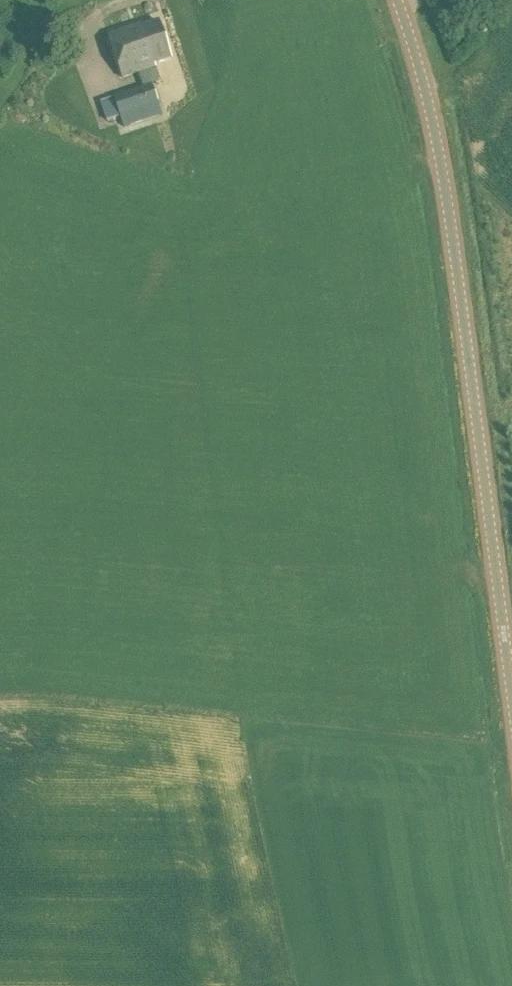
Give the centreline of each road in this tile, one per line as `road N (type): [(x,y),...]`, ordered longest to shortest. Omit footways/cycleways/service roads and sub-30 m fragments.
road 1 (tertiary): [(511,808),(458,285),(437,161),(392,0)]

